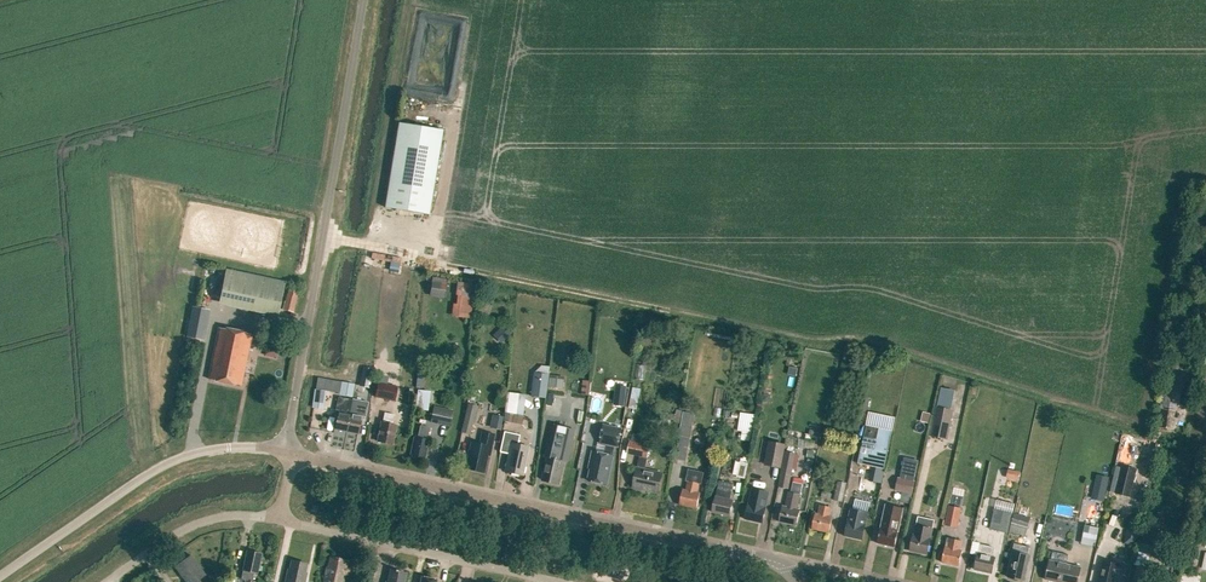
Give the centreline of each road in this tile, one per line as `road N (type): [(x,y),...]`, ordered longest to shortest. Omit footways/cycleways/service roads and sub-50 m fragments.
road 1 (unclassified): [(285,451),(364,0)]
road 2 (unclassified): [(295,454),(737,550)]
road 3 (unclassified): [(0,574),(173,461),(229,447),(285,451)]
road 4 (residential): [(559,581),(278,519)]
road 5 (residential): [(278,519),(240,514),(199,523),(105,581)]

